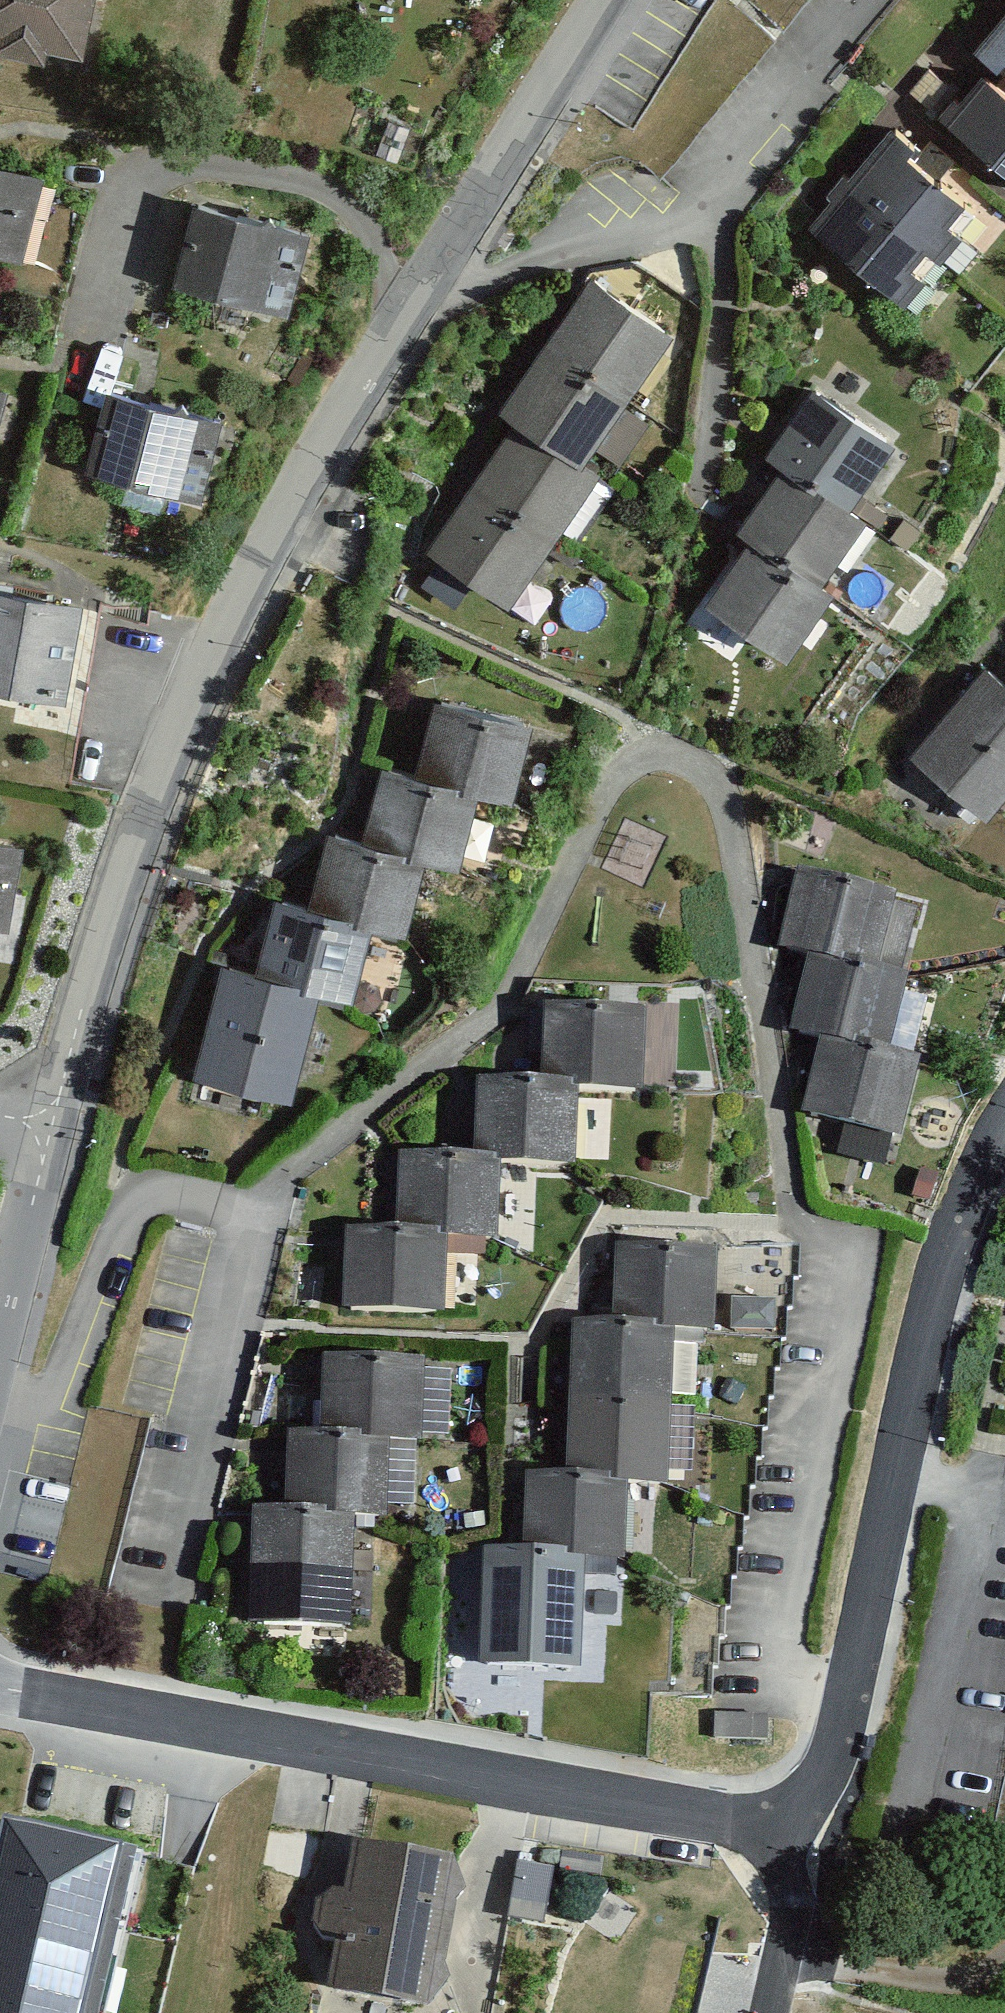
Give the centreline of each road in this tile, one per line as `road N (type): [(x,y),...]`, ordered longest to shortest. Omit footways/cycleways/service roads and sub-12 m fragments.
road 1 (residential): [(240,1212),(461,1039),(514,986),(603,793),(629,769),(685,759),(708,769),(722,790),(798,1216),(854,1278),(846,1352)]
road 2 (residential): [(50,1125),(129,856),(211,646),(296,488),(603,0)]
road 3 (residential): [(0,1688),(770,1822)]
road 4 (residential): [(770,1822),(823,1784),(841,1745),(940,1290),(958,1227),(1004,1123)]
road 5 (residential): [(240,1212),(250,1229),(249,1264),(171,1587)]
road 6 (residential): [(0,1402),(21,1402),(48,1384),(140,1202),(156,1193),(211,1193),(240,1212)]
road 7 (residential): [(0,1323),(50,1125)]
road 8 (residential): [(775,2012),(794,1920),(770,1822)]

